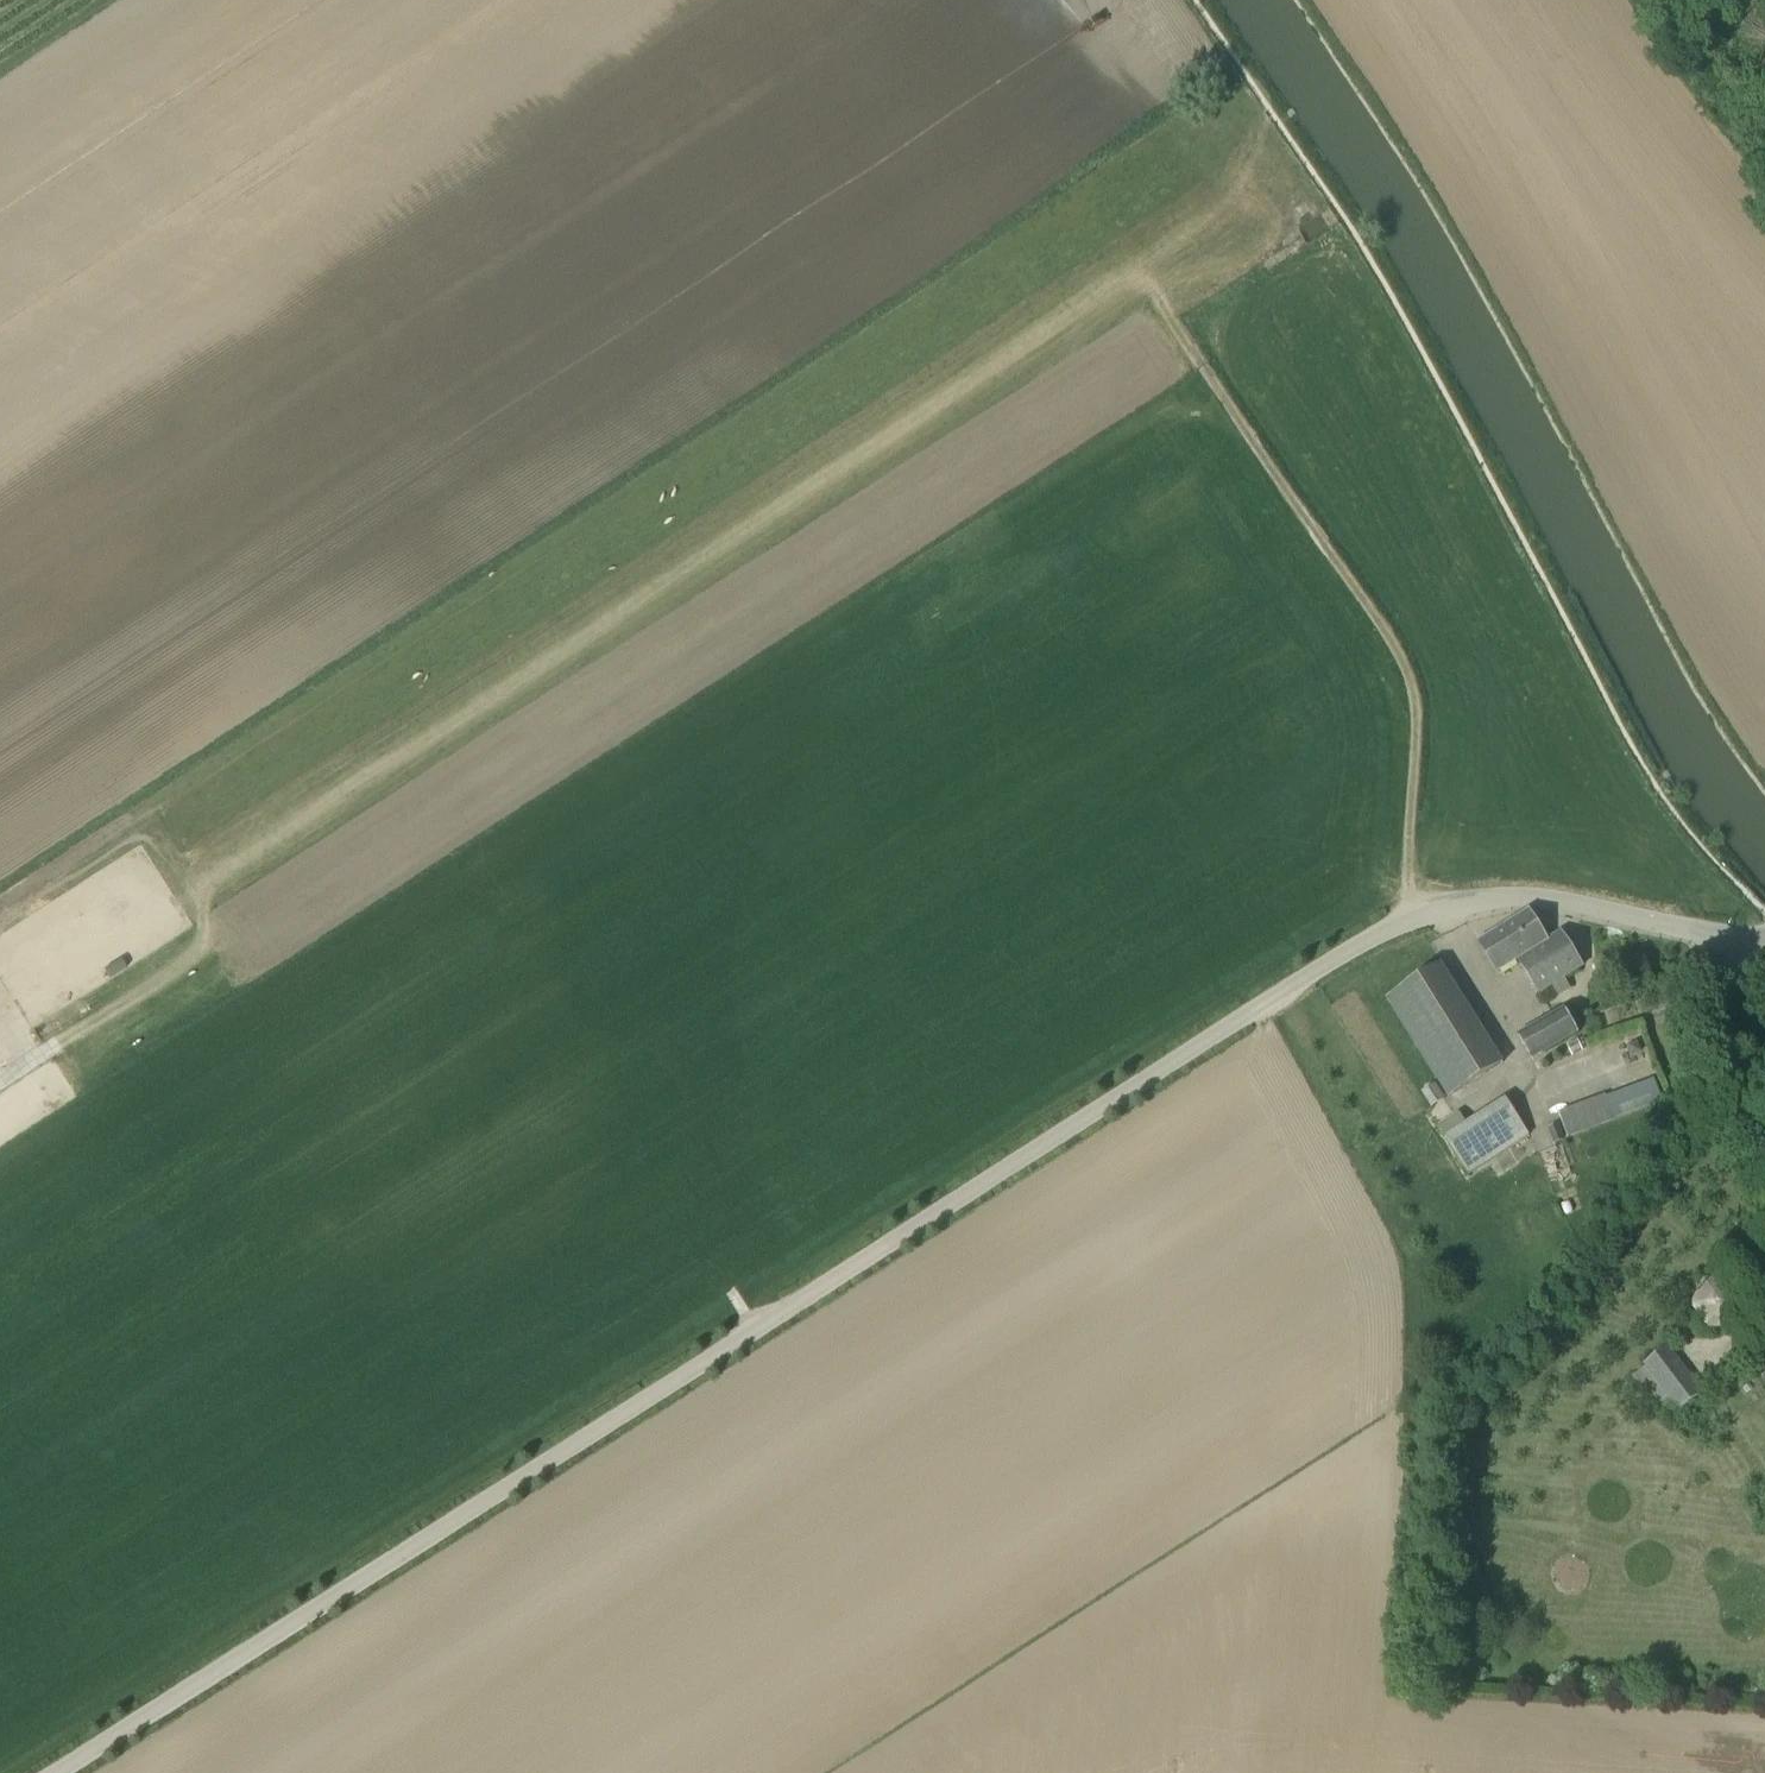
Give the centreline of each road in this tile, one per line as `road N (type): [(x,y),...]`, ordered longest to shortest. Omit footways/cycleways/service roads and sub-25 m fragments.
road 1 (unclassified): [(1730,933),(1520,896),(1444,906),(1391,926),(53,1772)]
road 2 (unclassified): [(1764,1136),(1720,1040),(1730,933)]

